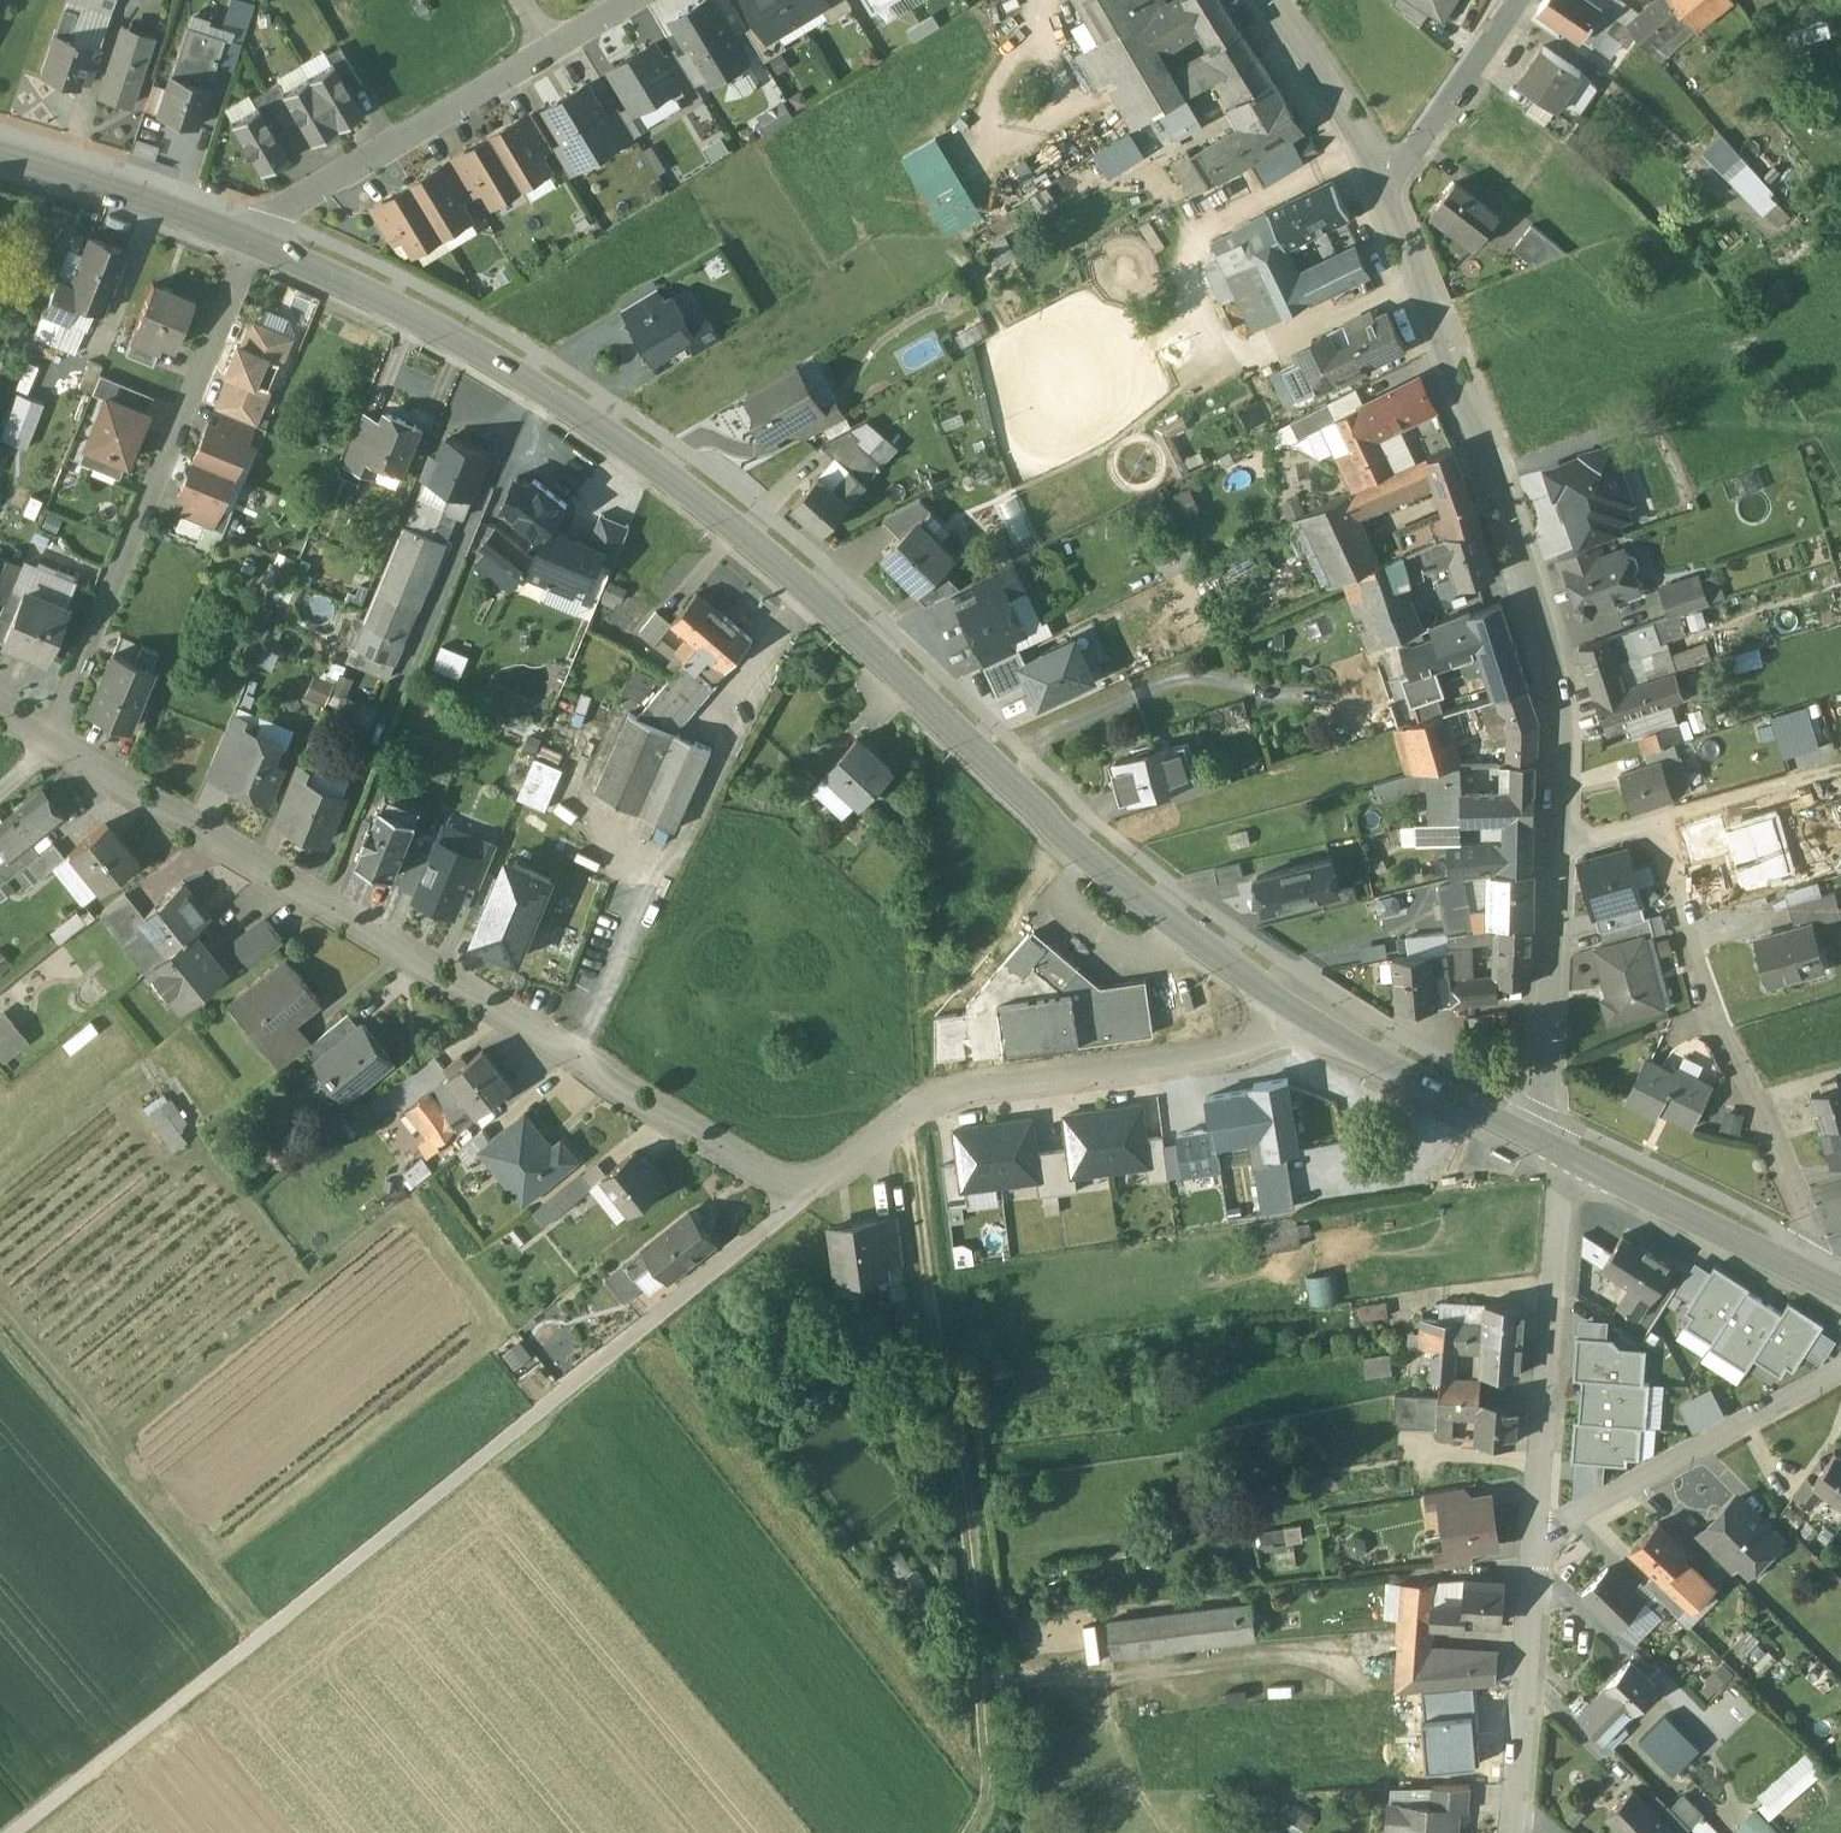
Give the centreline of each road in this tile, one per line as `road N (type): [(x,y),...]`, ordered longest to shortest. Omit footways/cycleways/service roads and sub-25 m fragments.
road 1 (tertiary): [(1288,1006),(1153,913),(791,586),(635,464),(465,352),(255,250)]
road 2 (track): [(801,1188),(777,1221),(20,1832)]
road 3 (residential): [(53,751),(442,993),(801,1188)]
road 4 (track): [(988,1832),(997,1791),(993,1703),(915,1112)]
road 5 (residential): [(1558,843),(1562,720),(1549,653),(1484,450),(1383,184)]
road 6 (residential): [(1797,1269),(1814,1227),(1708,1007),(1655,823),(1558,843)]
road 7 (residential): [(255,250),(53,751)]
road 8 (residential): [(1288,1006),(1263,1042),(1232,1054),(948,1097),(897,1124),(837,1174),(801,1188)]
road 9 (track): [(259,1643),(0,1342)]
road 10 (residential): [(1578,1162),(1561,1188),(1549,1541)]
road 11 (residential): [(255,250),(309,202),(551,51)]
road 12 (residential): [(1840,1368),(1549,1541)]
road 13 (residential): [(1531,1137),(1544,1111),(1558,843)]
road 14 (residential): [(1549,1541),(1526,1832)]
road 15 (tertiary): [(1531,1137),(1288,1006)]
road 16 (tertiary): [(255,250),(0,165)]
road 17 (tertiary): [(1797,1269),(1578,1162)]
road 18 (residential): [(1523,0),(1406,168),(1383,184)]
road 19 (residential): [(1383,184),(1257,0)]
road 20 (track): [(1840,771),(1655,823)]

